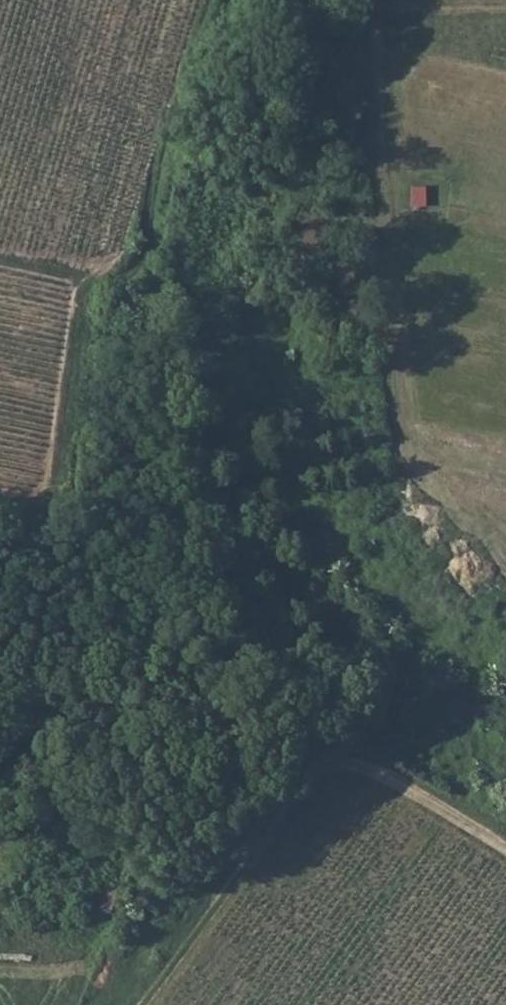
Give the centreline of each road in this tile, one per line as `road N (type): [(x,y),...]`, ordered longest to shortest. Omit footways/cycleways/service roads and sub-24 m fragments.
road 1 (track): [(0,485),(39,490),(62,402),(77,282),(122,275),(205,0)]
road 2 (track): [(368,20),(345,43),(385,191),(412,425),(426,448),(505,466)]
road 3 (track): [(505,856),(371,773),(326,770),(144,1004)]

